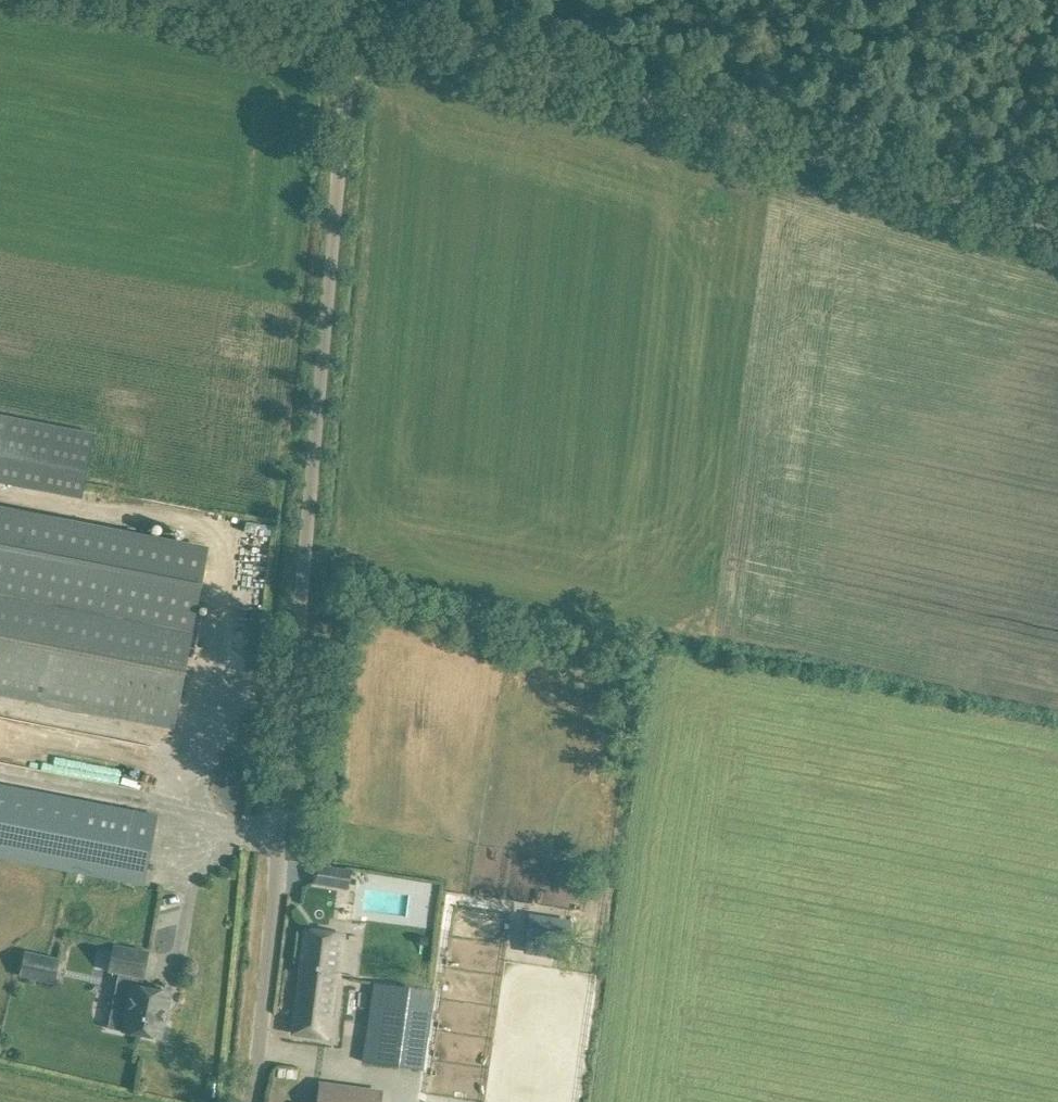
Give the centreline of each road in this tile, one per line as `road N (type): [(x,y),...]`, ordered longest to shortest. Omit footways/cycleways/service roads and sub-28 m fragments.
road 1 (unclassified): [(246,1101),(265,984),(354,35),(1057,230)]
road 2 (track): [(161,0),(354,35)]

